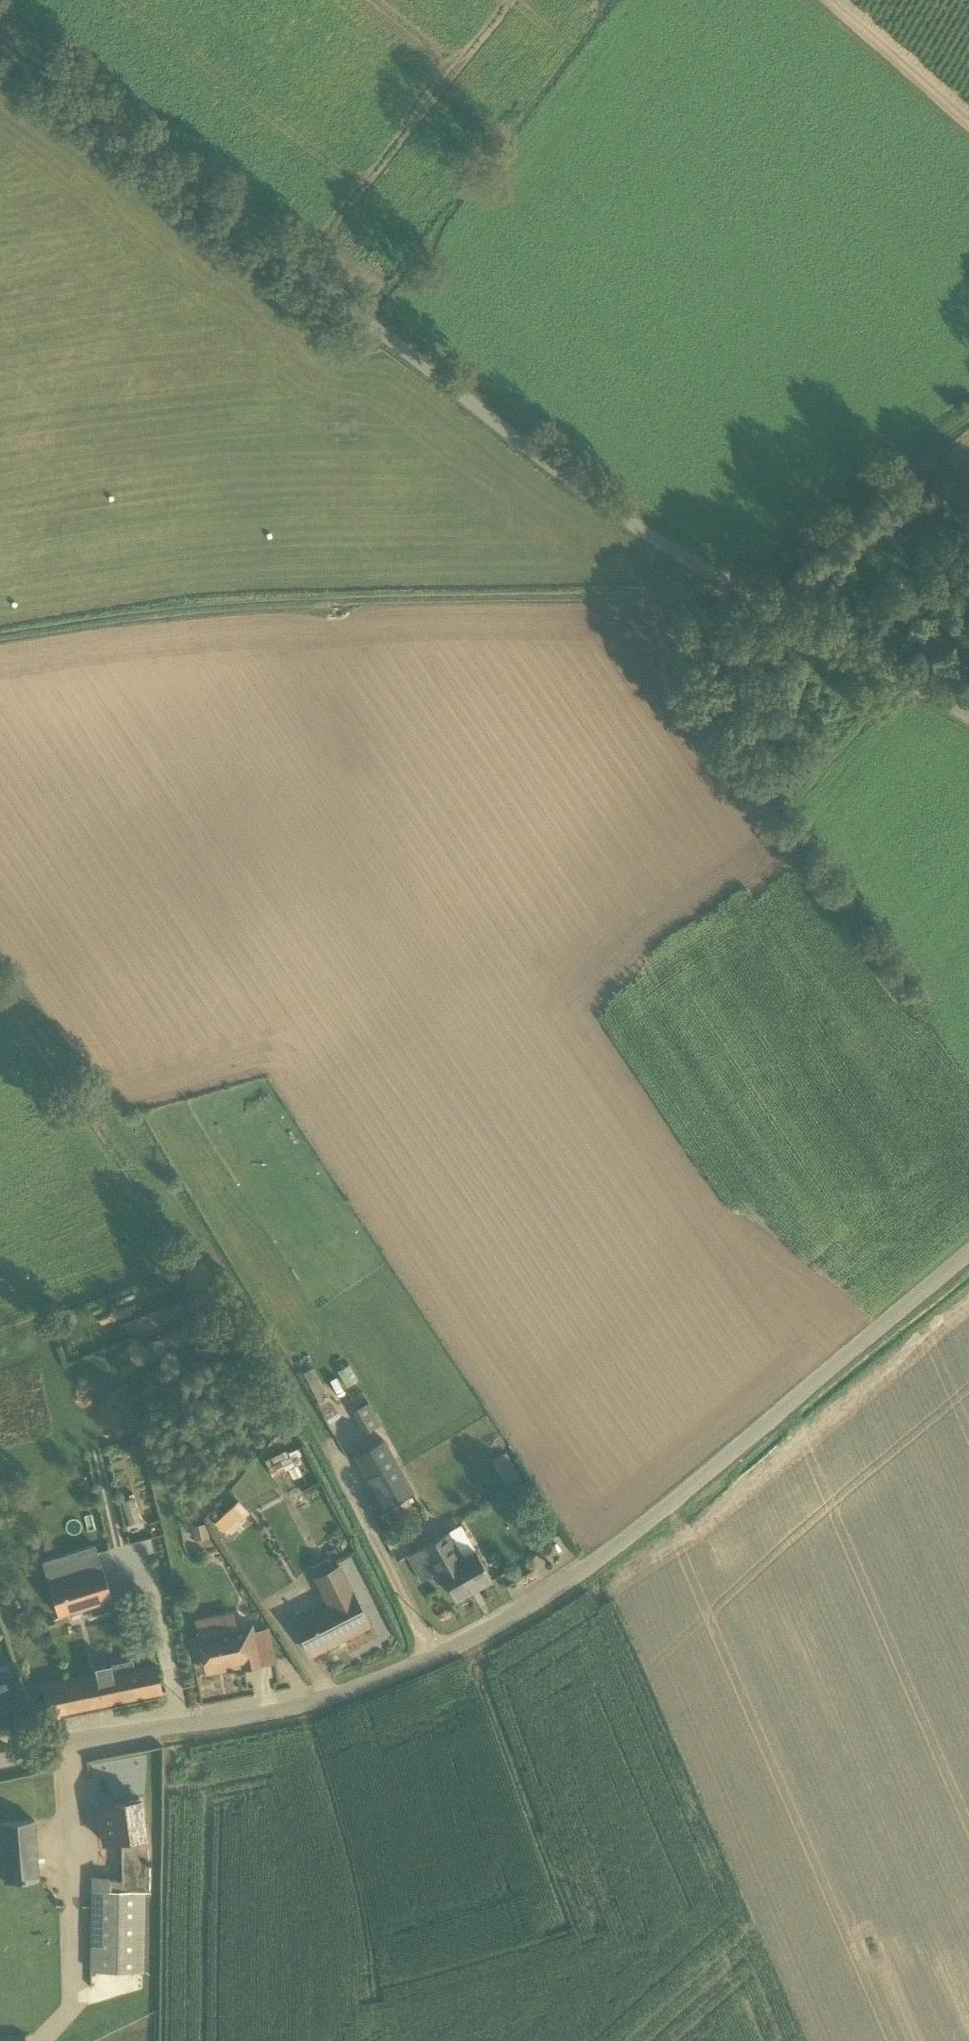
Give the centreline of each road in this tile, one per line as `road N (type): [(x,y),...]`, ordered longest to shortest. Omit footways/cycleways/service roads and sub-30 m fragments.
road 1 (unclassified): [(0,23),(598,498),(968,713)]
road 2 (unclassified): [(0,1763),(301,1709),(427,1665),(522,1613),(621,1544),(968,1255)]
road 3 (track): [(0,998),(59,1065),(391,1575),(427,1665)]
road 4 (track): [(0,634),(224,596),(659,589),(714,571)]
road 5 (track): [(968,403),(796,537),(714,571)]
road 6 (track): [(744,785),(688,698),(648,590)]

